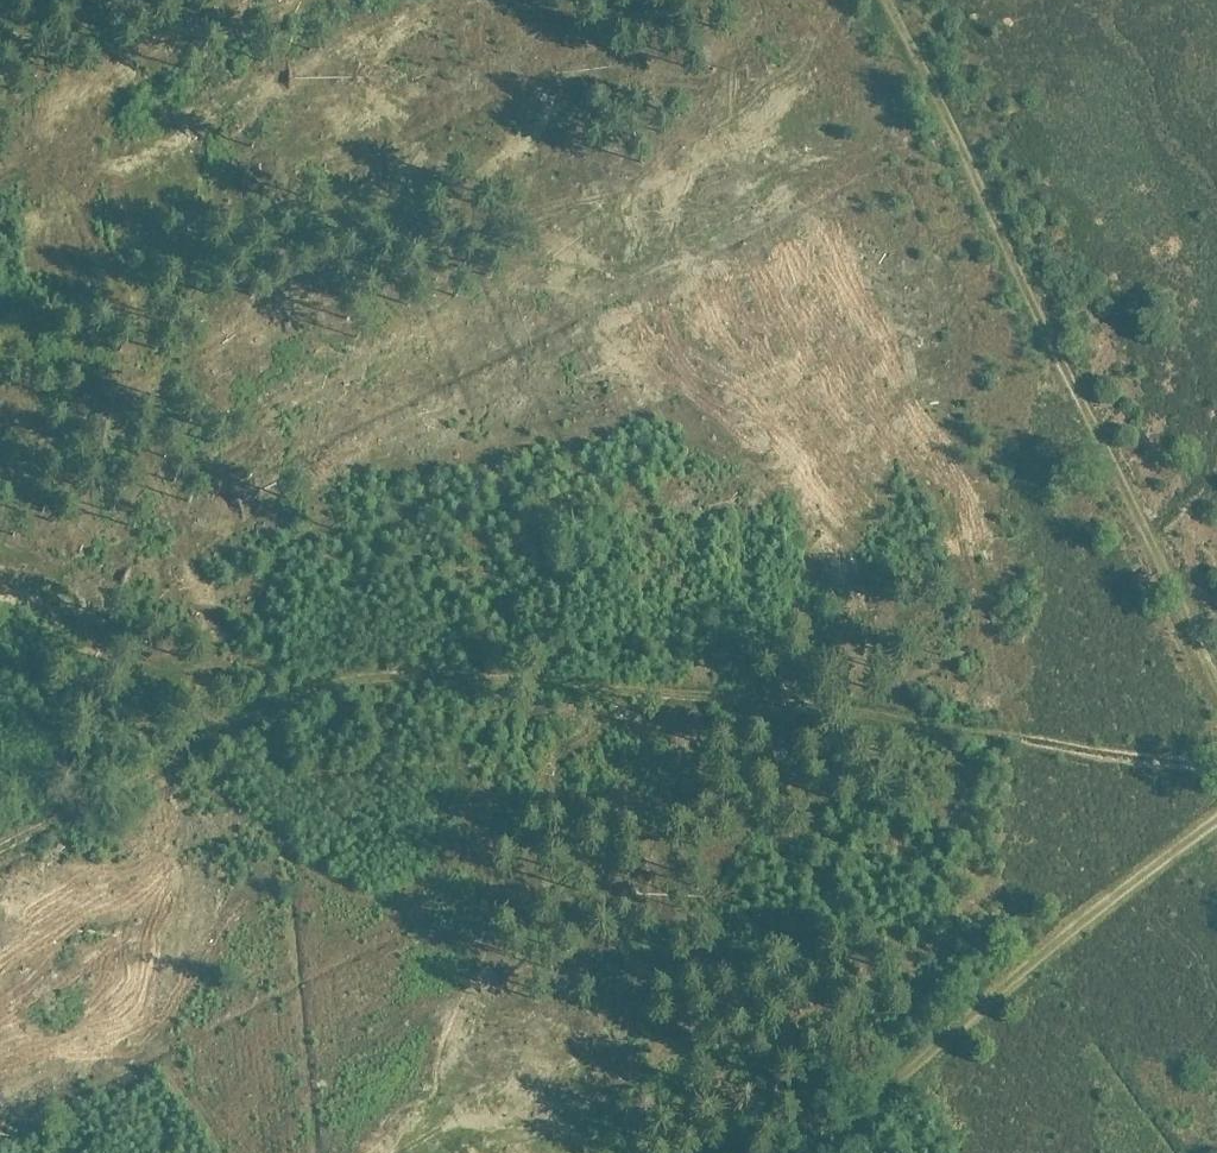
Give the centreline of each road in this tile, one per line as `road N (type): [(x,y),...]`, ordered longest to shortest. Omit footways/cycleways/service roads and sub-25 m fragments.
road 1 (track): [(1216,687),(886,0)]
road 2 (track): [(819,1152),(964,998),(1216,800)]

